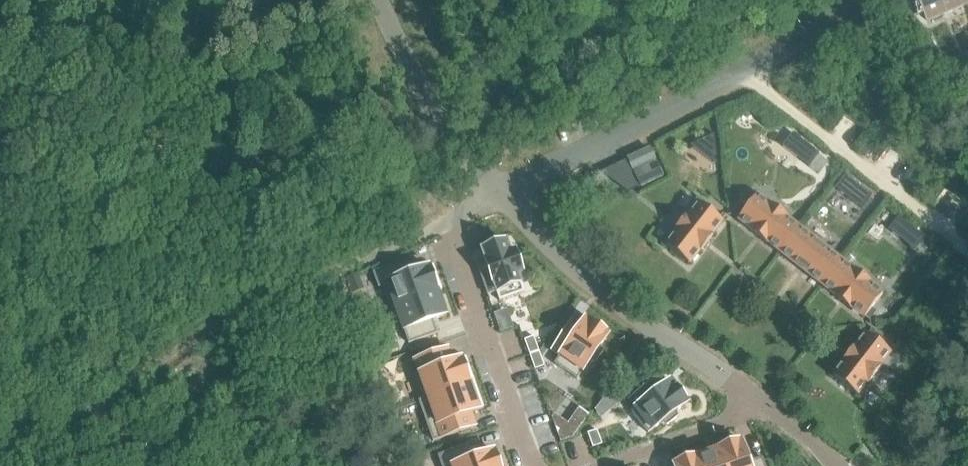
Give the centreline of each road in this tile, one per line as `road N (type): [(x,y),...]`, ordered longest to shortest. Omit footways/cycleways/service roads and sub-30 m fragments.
road 1 (residential): [(419,97),(312,121),(174,123),(97,105),(0,64)]
road 2 (residential): [(497,193),(741,66),(835,0)]
road 3 (residential): [(755,400),(587,277),(497,193)]
road 4 (residential): [(443,223),(528,465)]
road 5 (residential): [(755,400),(724,427),(604,465)]
road 6 (residential): [(497,193),(419,97)]

